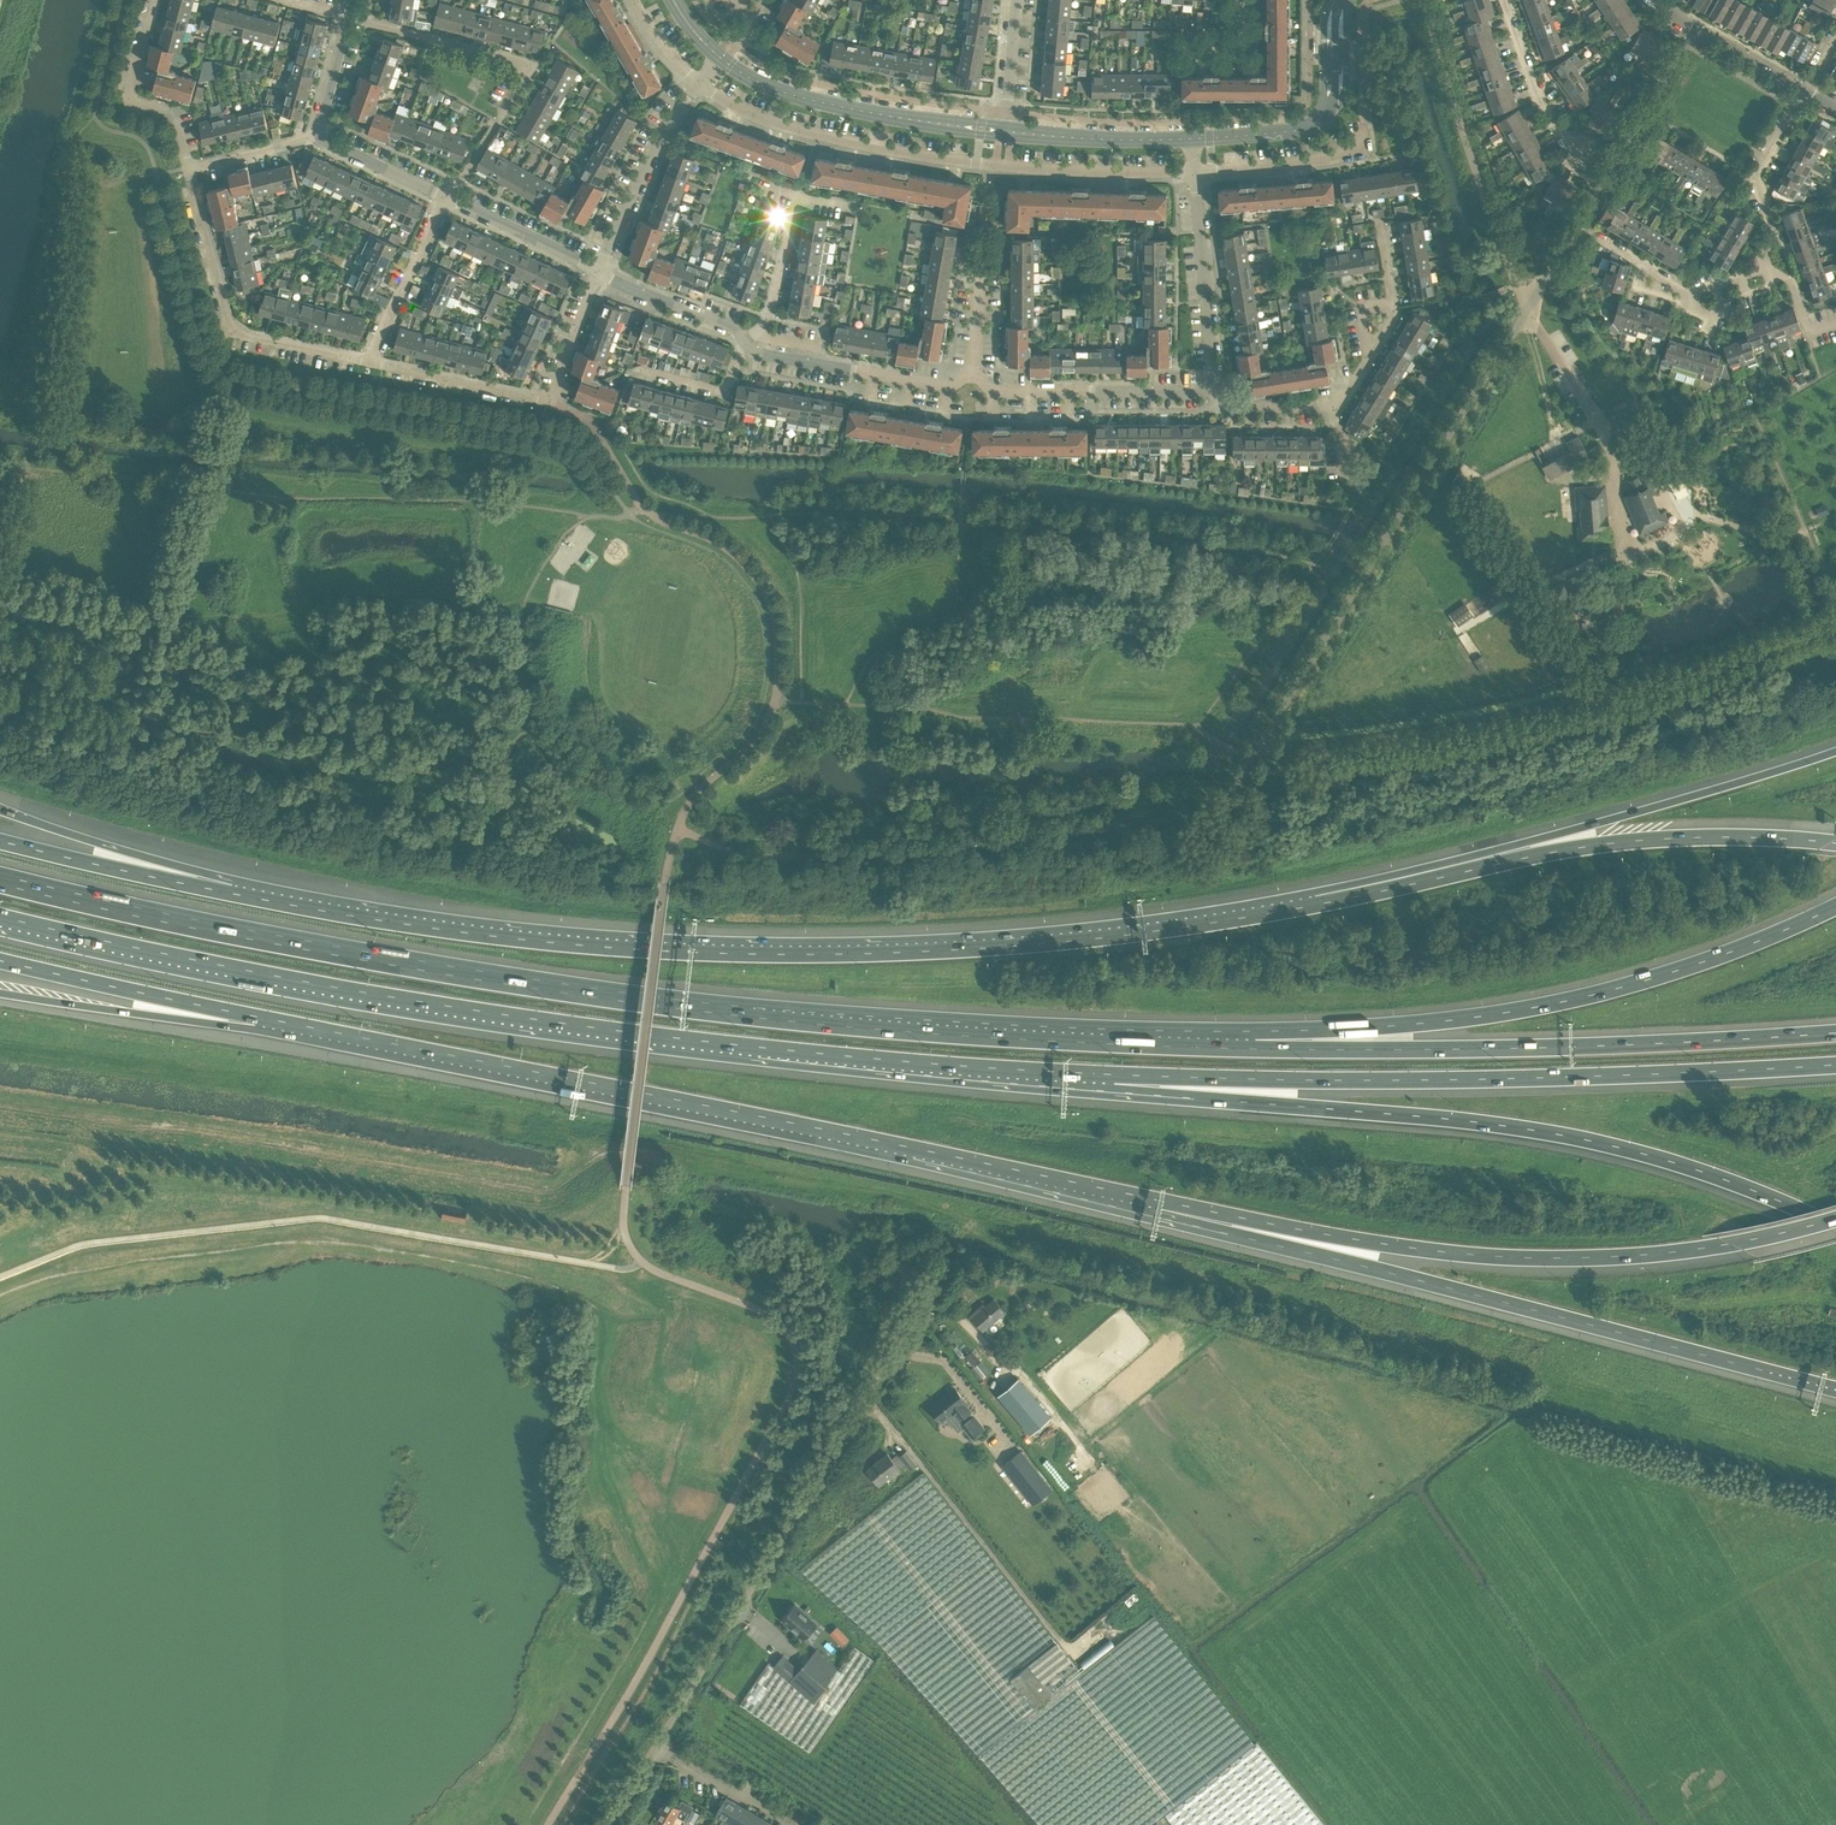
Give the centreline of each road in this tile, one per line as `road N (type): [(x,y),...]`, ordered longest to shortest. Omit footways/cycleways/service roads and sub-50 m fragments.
road 1 (motorway): [(1254,1044),(964,1031),(623,996),(389,962),(0,879)]
road 2 (motorway): [(0,920),(279,980),(588,1030),(1115,1078)]
road 3 (motorway): [(1313,905),(1060,941),(784,954),(537,941),(234,893)]
road 4 (motorway): [(257,1016),(1161,1200)]
road 5 (motorway): [(1115,1078),(1195,1097),(1490,1127),(1622,1150),(1691,1170),(1835,1233)]
road 6 (motorway): [(1115,1078),(1471,1079),(1835,1064)]
road 7 (motorway): [(1161,1200),(1185,1223),(1835,1389)]
road 8 (motorway): [(1161,1200),(1380,1243),(1502,1256),(1646,1254),(1835,1218)]
road 9 (unclassified): [(607,1824),(923,1303)]
road 10 (motorway): [(1835,904),(1713,957),(1575,998),(1254,1044)]
road 11 (motorway): [(1835,1032),(1487,1048),(1254,1044)]
road 12 (motorway): [(1835,751),(1393,874),(1313,905)]
road 13 (motorway): [(1835,843),(1730,836),(1606,843),(1313,905)]
road 14 (residential): [(697,85),(771,122),(913,155),(1046,169),(1193,170)]
road 15 (residential): [(447,198),(524,68),(348,16)]
road 16 (residential): [(599,268),(550,403),(370,362)]
road 17 (residential): [(1525,310),(1424,0)]
road 18 (residential): [(370,362),(230,328),(190,168)]
road 19 (track): [(777,1178),(972,1212),(923,1303)]
road 20 (tertiary): [(1005,131),(811,99),(774,89),(719,57)]
road 21 (motorway): [(0,960),(257,1016)]
road 22 (motorway): [(0,993),(131,1012),(257,1016)]
road 23 (tertiary): [(1341,0),(1333,105),(1319,122),(1192,138)]
road 24 (motorway): [(234,893),(0,810)]
road 25 (residential): [(1209,387),(994,391),(972,376)]
road 26 (motorway): [(234,893),(0,841)]
road 27 (residential): [(972,376),(946,388),(747,345)]
road 28 (residential): [(1193,170),(1209,387)]
road 29 (residential): [(599,268),(658,138),(697,85)]
road 30 (residential): [(1758,271),(1773,237),(1754,181),(1805,89)]
road 31 (residential): [(190,168),(173,115),(129,94),(153,0)]
road 32 (tertiary): [(1192,138),(1005,131)]
road 33 (residential): [(370,362),(447,198)]
road 34 (residential): [(1583,154),(1541,99),(1503,0)]
road 35 (residential): [(1805,89),(1658,0)]
road 36 (residential): [(599,268),(447,198)]
road 37 (residential): [(1193,170),(1329,158),(1355,145)]
road 38 (residential): [(744,336),(599,268)]
road 39 (residential): [(744,336),(766,320),(800,196)]
road 40 (residential): [(447,198),(319,133)]
road 41 (track): [(1806,532),(1774,536),(1673,509)]
road 42 (track): [(1525,310),(1556,442)]
road 43 (residential): [(190,168),(319,133)]
road 44 (residential): [(1005,131),(1016,0)]
road 45 (residential): [(643,369),(721,388),(747,345)]
road 46 (residential): [(1640,262),(1692,292),(1758,271)]
road 47 (track): [(972,1212),(1022,1241),(1090,1261)]
road 48 (track): [(1474,485),(1461,493),(1524,587)]
road 49 (residential): [(1209,387),(1231,407),(1326,403)]
road 50 (residential): [(319,133),(348,16)]

